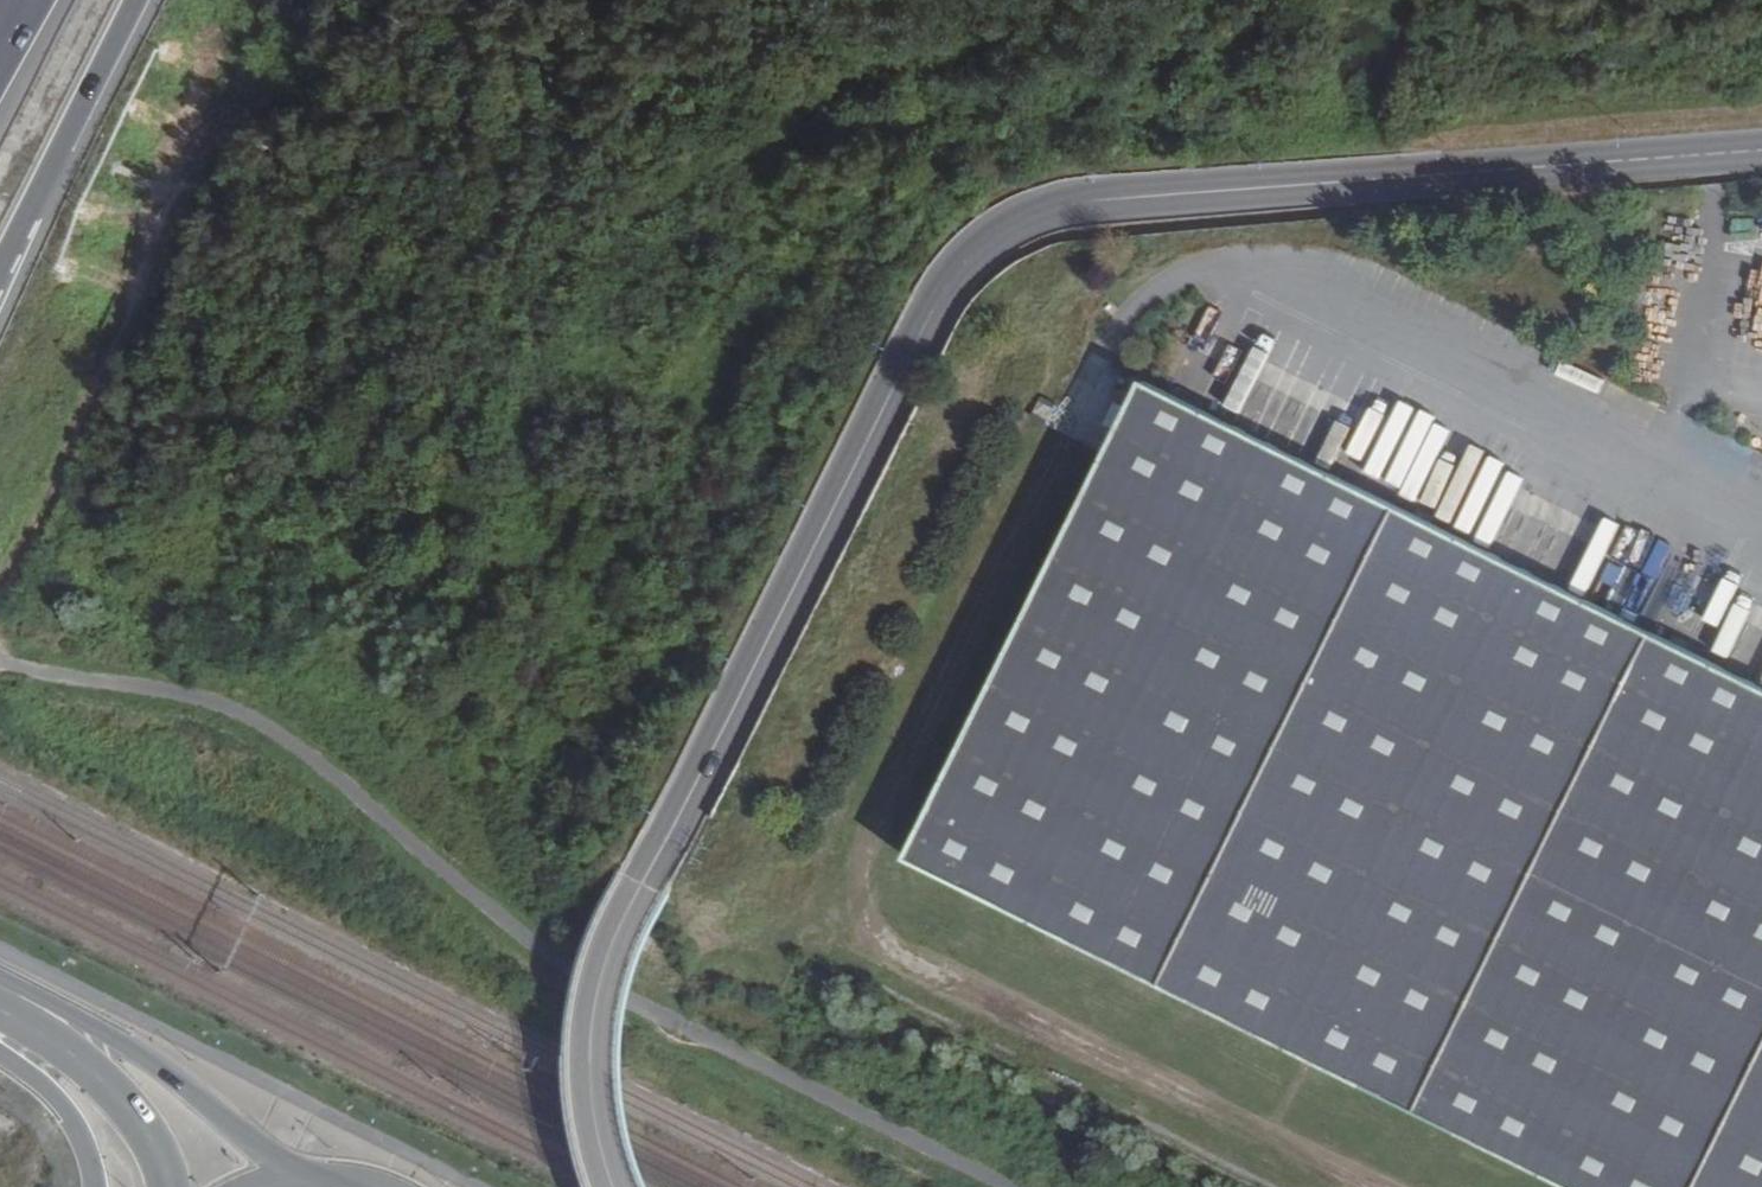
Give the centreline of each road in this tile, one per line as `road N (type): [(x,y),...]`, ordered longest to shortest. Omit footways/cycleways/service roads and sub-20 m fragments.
road 1 (unclassified): [(1761,147),(1098,200),(1034,214),(982,246),(946,290),(629,935),(613,1007),(611,1073),(637,1186)]
road 2 (secondary): [(323,1185),(136,1046),(0,974)]
road 3 (trunk): [(0,282),(141,0)]
road 4 (secondary): [(0,1006),(103,1081),(152,1139),(171,1186)]
road 5 (trunk): [(0,1055),(55,1099),(76,1128),(94,1186)]

